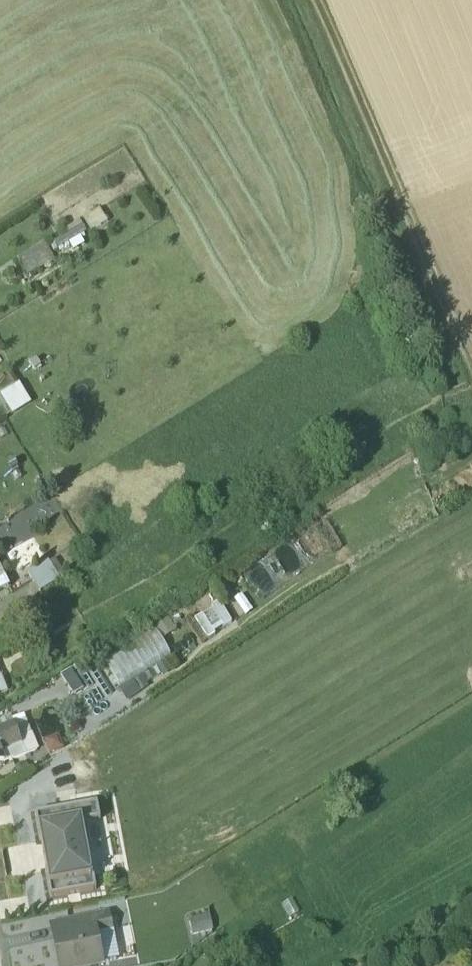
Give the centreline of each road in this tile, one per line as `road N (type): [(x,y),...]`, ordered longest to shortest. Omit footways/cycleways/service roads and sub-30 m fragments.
road 1 (track): [(471,372),(325,0)]

